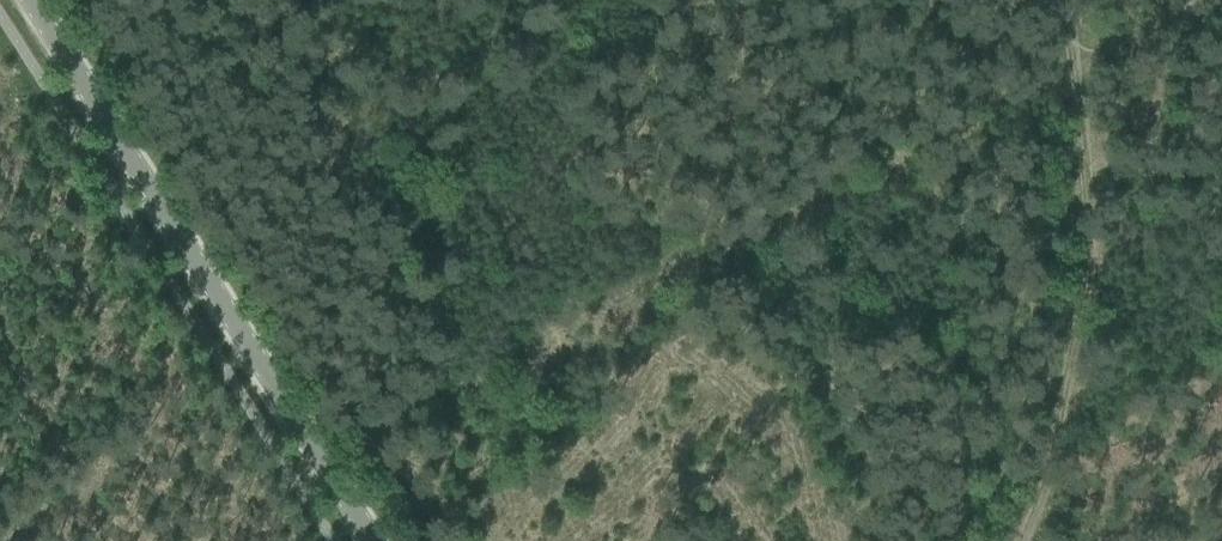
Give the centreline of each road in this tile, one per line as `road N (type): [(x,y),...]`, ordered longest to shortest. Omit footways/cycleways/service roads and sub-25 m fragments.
road 1 (tertiary): [(380,540),(279,396),(32,0)]
road 2 (track): [(1041,540),(1078,377),(1104,147),(1058,0)]

